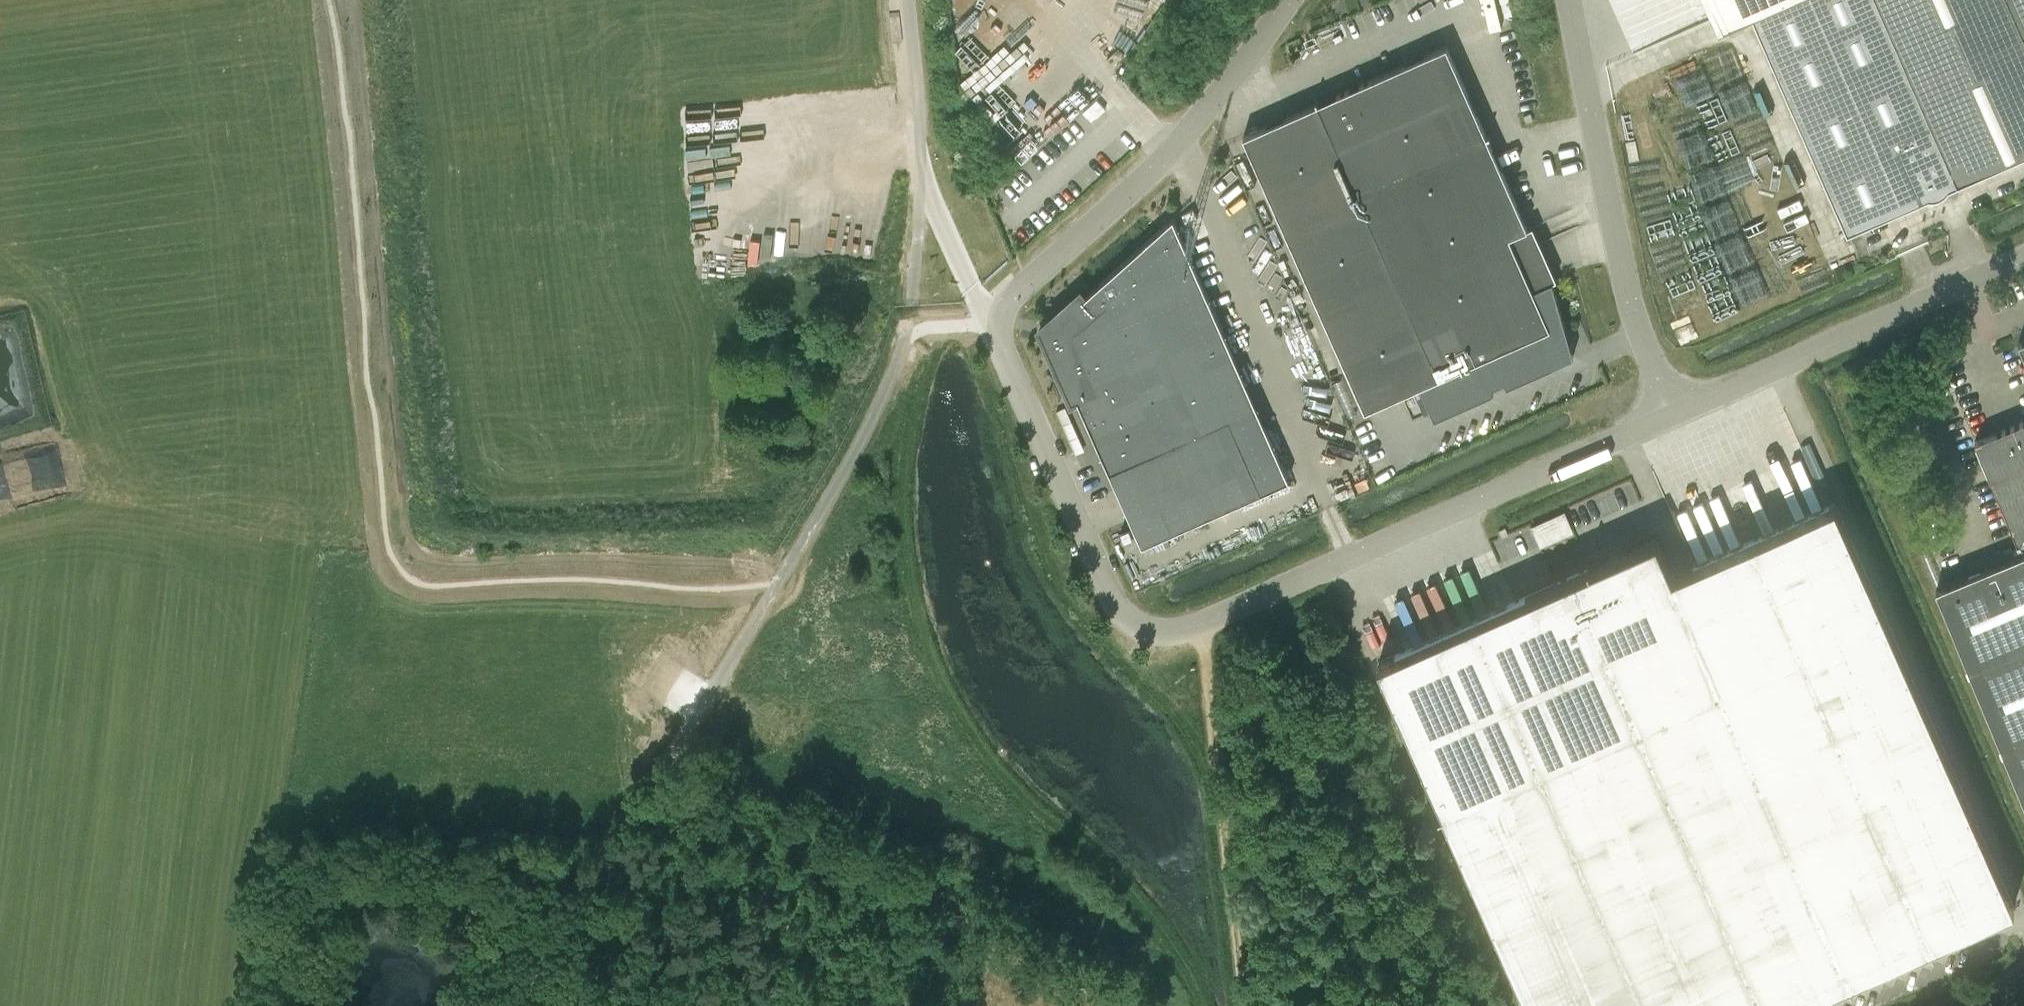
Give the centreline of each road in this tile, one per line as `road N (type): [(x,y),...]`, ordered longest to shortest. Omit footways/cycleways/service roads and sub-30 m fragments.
road 1 (unclassified): [(520,1005),(794,560),(869,425),(910,323)]
road 2 (unclassified): [(1203,626),(1668,415)]
road 3 (unclassified): [(997,314),(1175,150),(1298,0)]
road 4 (unclassified): [(1573,0),(1629,292),(1668,415)]
road 5 (unclassified): [(1203,626),(1149,633),(1131,627),(1115,605),(1003,353),(997,314)]
road 6 (unclassified): [(1668,415),(2023,261)]
road 7 (track): [(1241,1005),(1203,626)]

